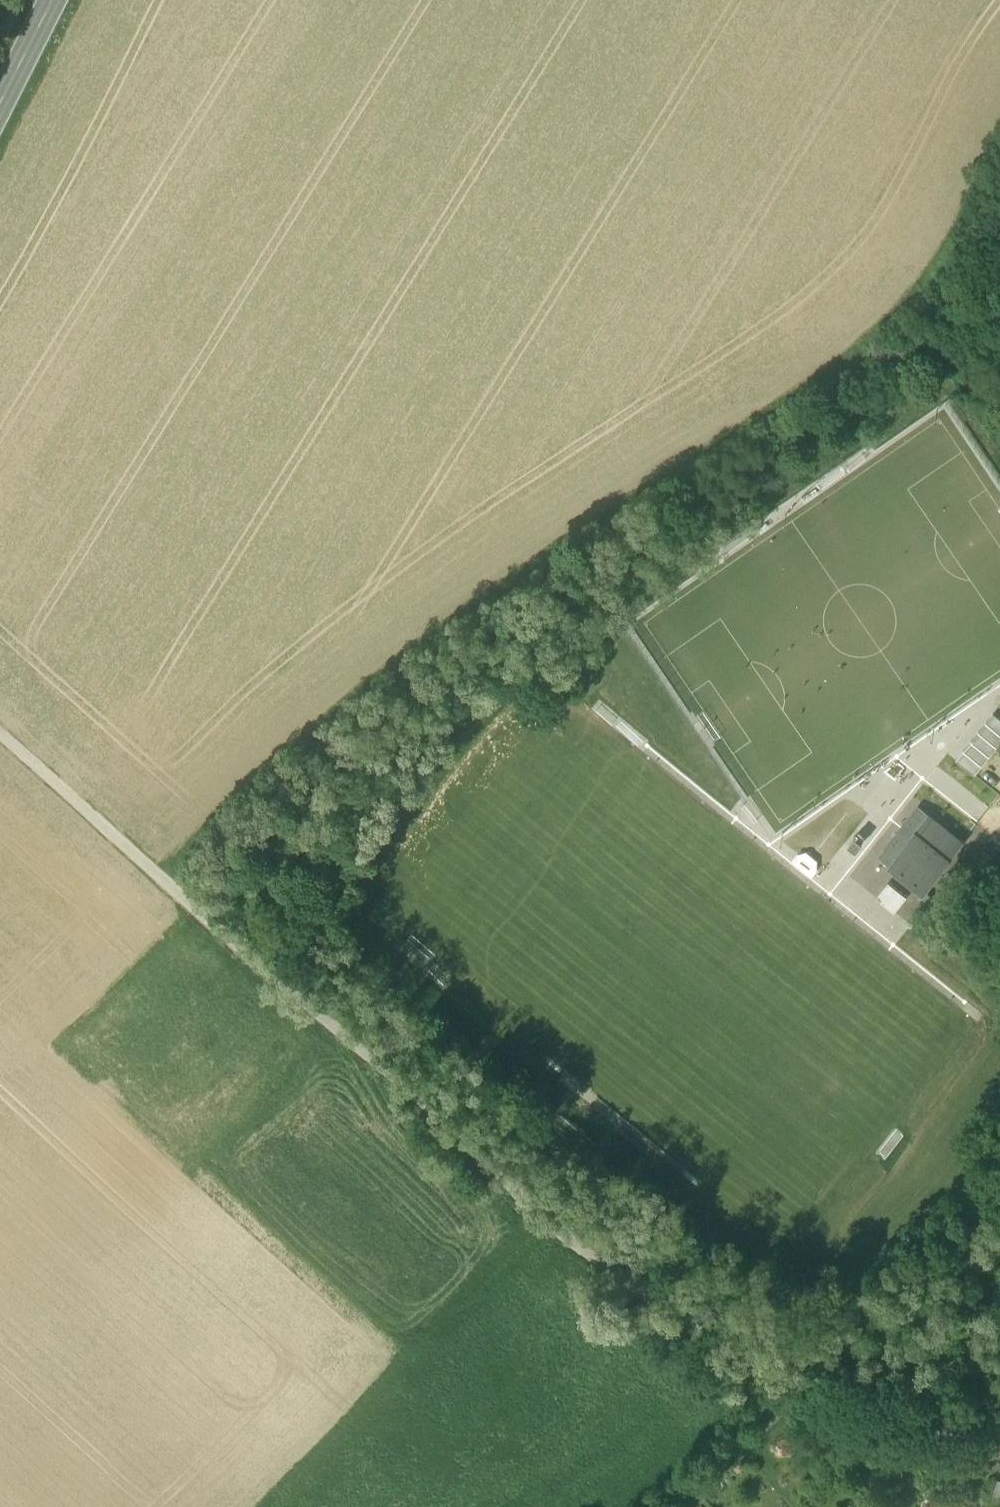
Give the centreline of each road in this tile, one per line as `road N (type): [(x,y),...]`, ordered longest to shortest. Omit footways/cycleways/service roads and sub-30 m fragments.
road 1 (track): [(999,1457),(812,1391),(653,1296),(346,1008),(0,724)]
road 2 (secondary): [(55,0),(0,107)]

